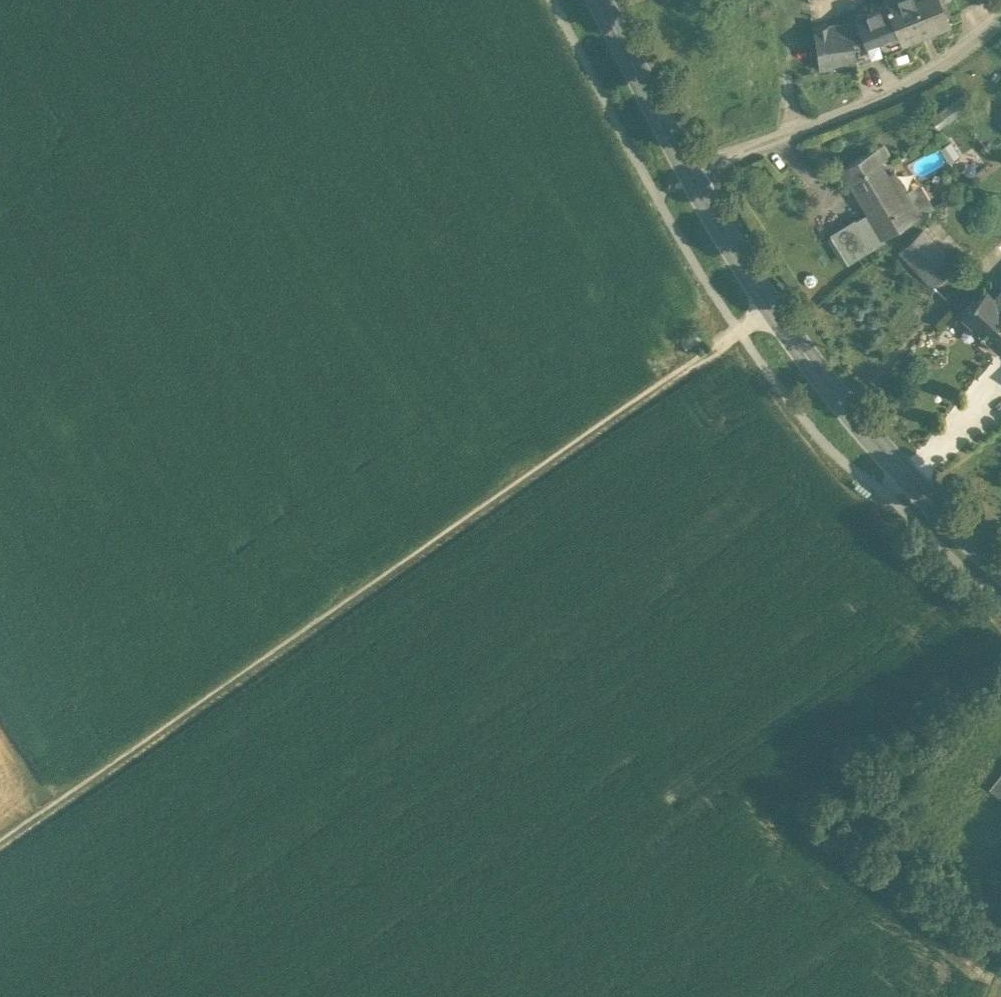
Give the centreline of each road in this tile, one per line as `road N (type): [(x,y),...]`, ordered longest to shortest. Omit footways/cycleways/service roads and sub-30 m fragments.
road 1 (track): [(770,308),(663,391),(0,853)]
road 2 (tertiary): [(1000,562),(851,408),(770,308),(693,178)]
road 3 (unclassified): [(693,178),(912,85),(1000,22)]
road 4 (tertiary): [(693,178),(601,0)]

